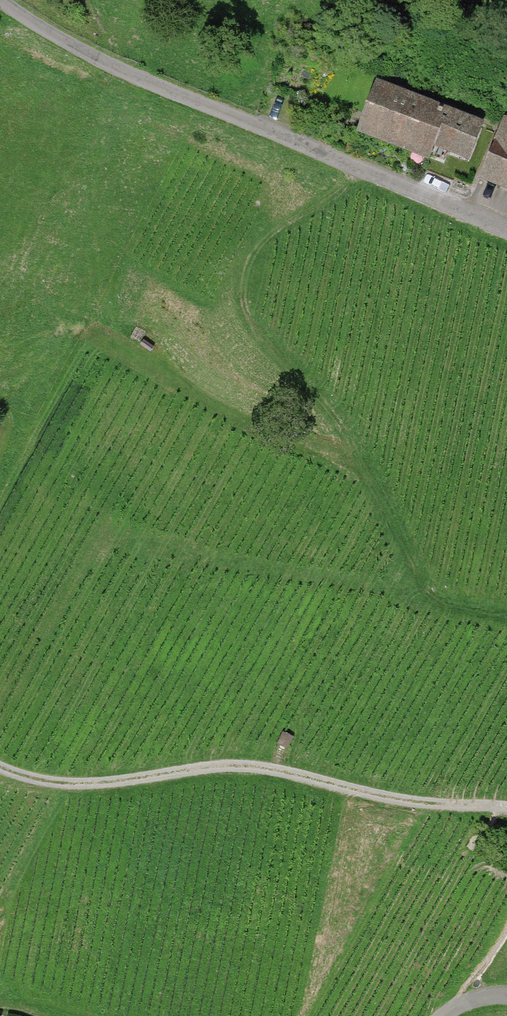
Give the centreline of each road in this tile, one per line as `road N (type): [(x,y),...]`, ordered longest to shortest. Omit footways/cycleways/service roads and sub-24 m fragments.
road 1 (track): [(506,614),(435,596),(376,490),(352,469),(118,352),(57,336),(0,394)]
road 2 (unclassified): [(506,231),(151,83),(0,1)]
road 3 (track): [(0,767),(60,783),(110,785),(239,764),(423,805),(506,810)]
road 4 (track): [(376,490),(324,408),(244,314),(239,287),(247,259),(278,231),(368,171)]

